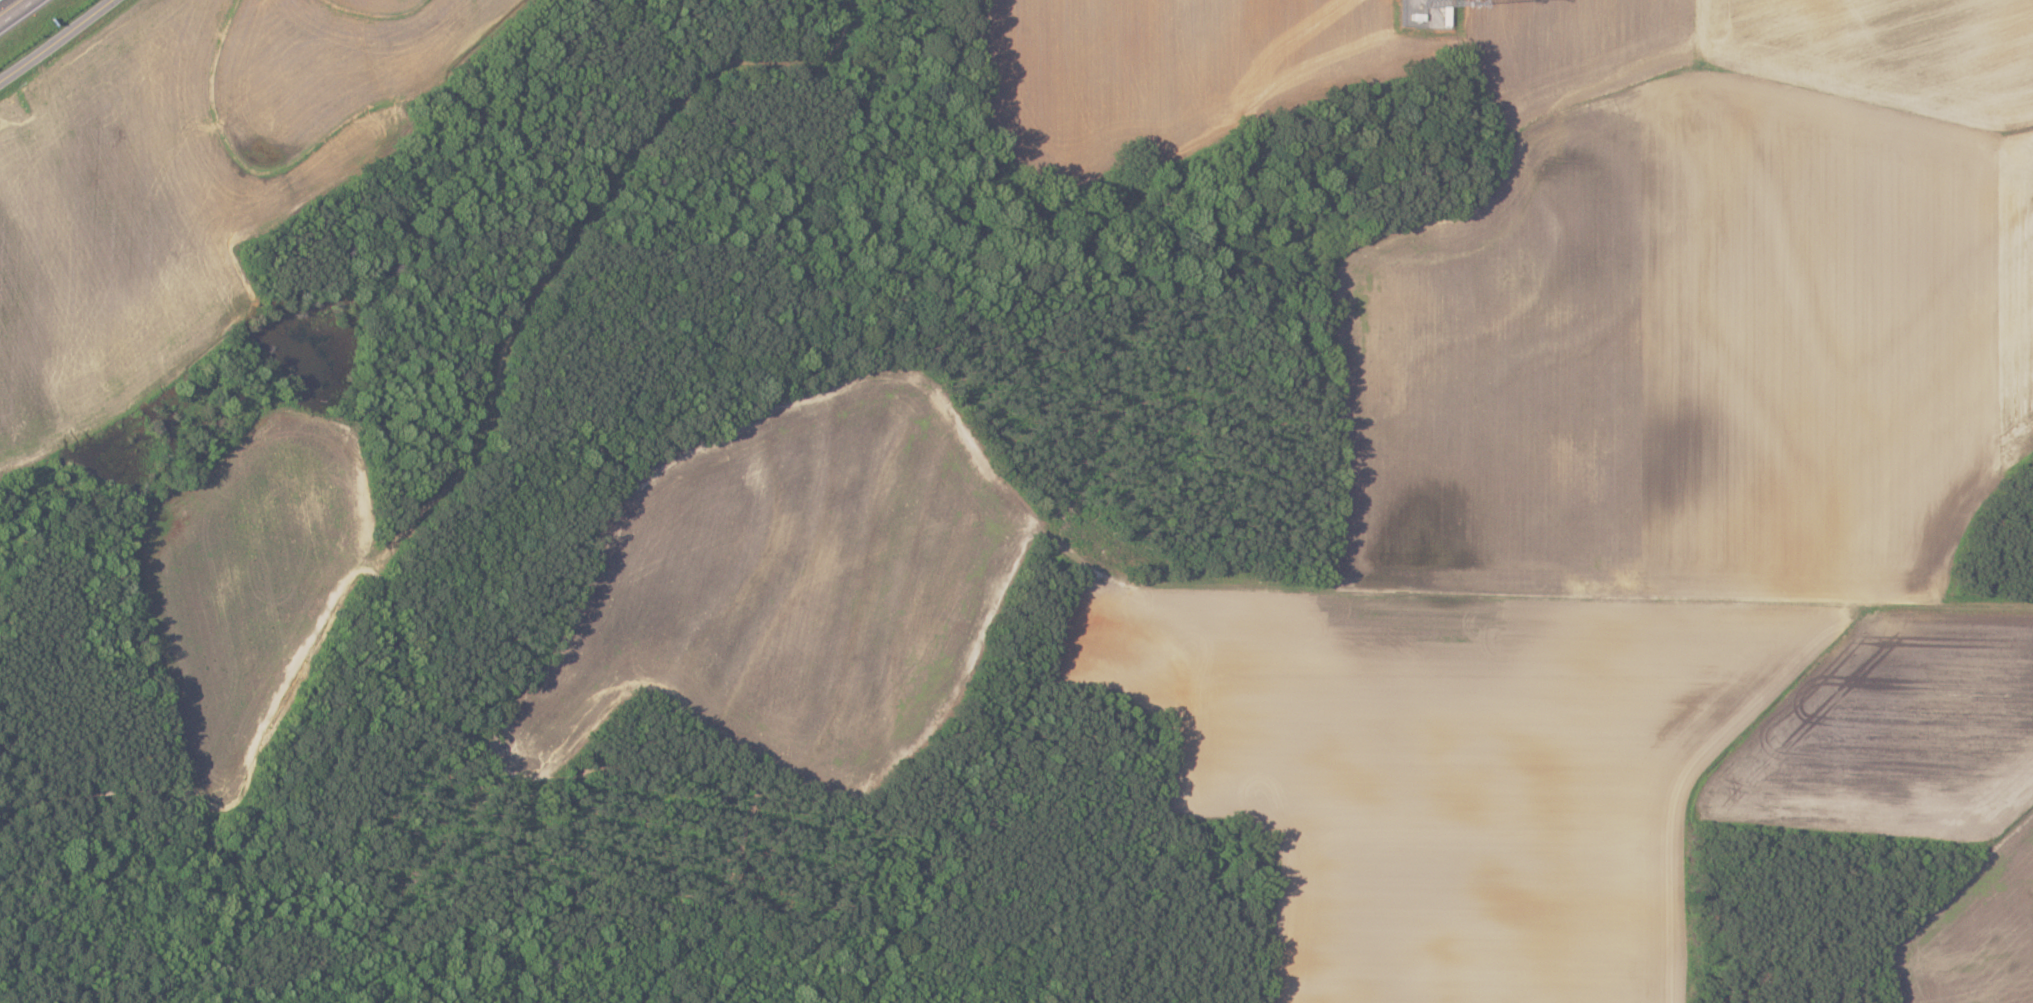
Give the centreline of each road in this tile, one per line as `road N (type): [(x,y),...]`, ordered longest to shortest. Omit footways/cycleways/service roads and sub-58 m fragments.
road 1 (residential): [(0,82),(124,0)]

